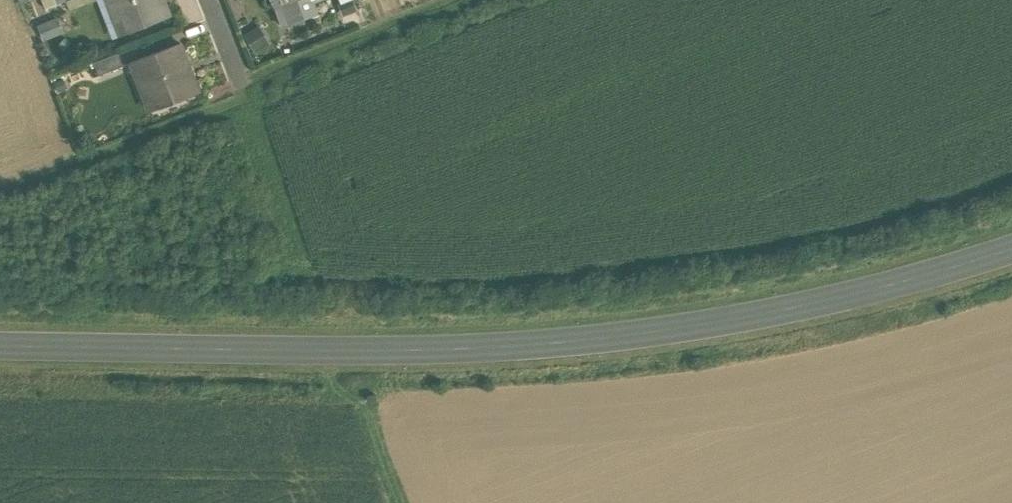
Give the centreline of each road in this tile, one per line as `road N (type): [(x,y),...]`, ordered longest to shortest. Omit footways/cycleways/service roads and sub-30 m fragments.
road 1 (primary): [(0,345),(363,350),(564,341),(782,309),(1011,249)]
road 2 (track): [(451,0),(240,82)]

